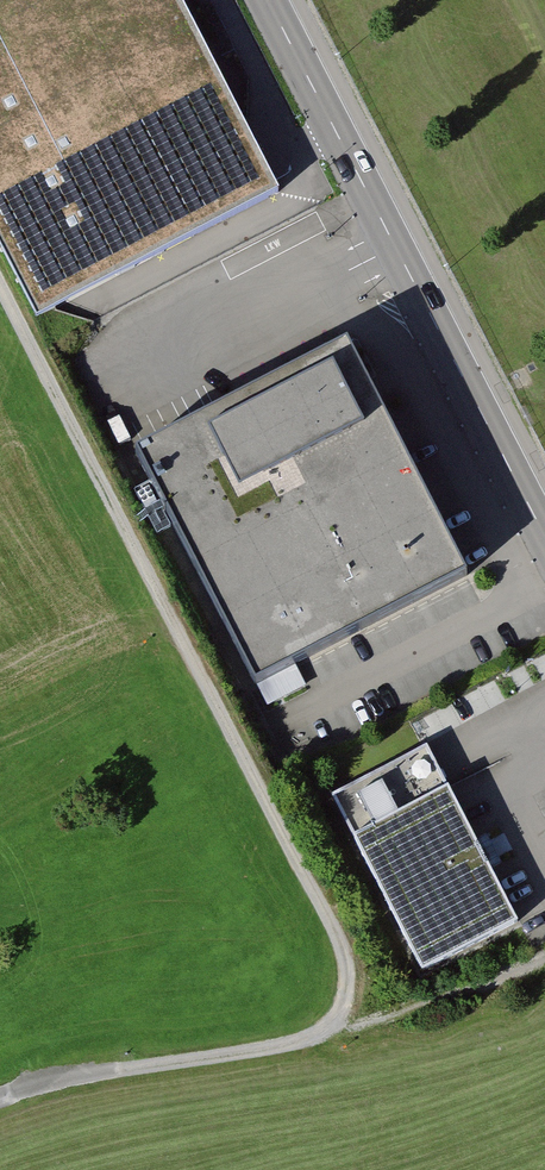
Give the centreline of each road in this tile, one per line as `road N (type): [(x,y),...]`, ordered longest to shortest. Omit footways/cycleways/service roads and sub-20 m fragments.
road 1 (track): [(0,284),(335,932),(347,966),(346,996),(333,1025)]
road 2 (tertiary): [(268,0),(544,536)]
road 3 (track): [(333,1025),(309,1040),(70,1077),(0,1098)]

